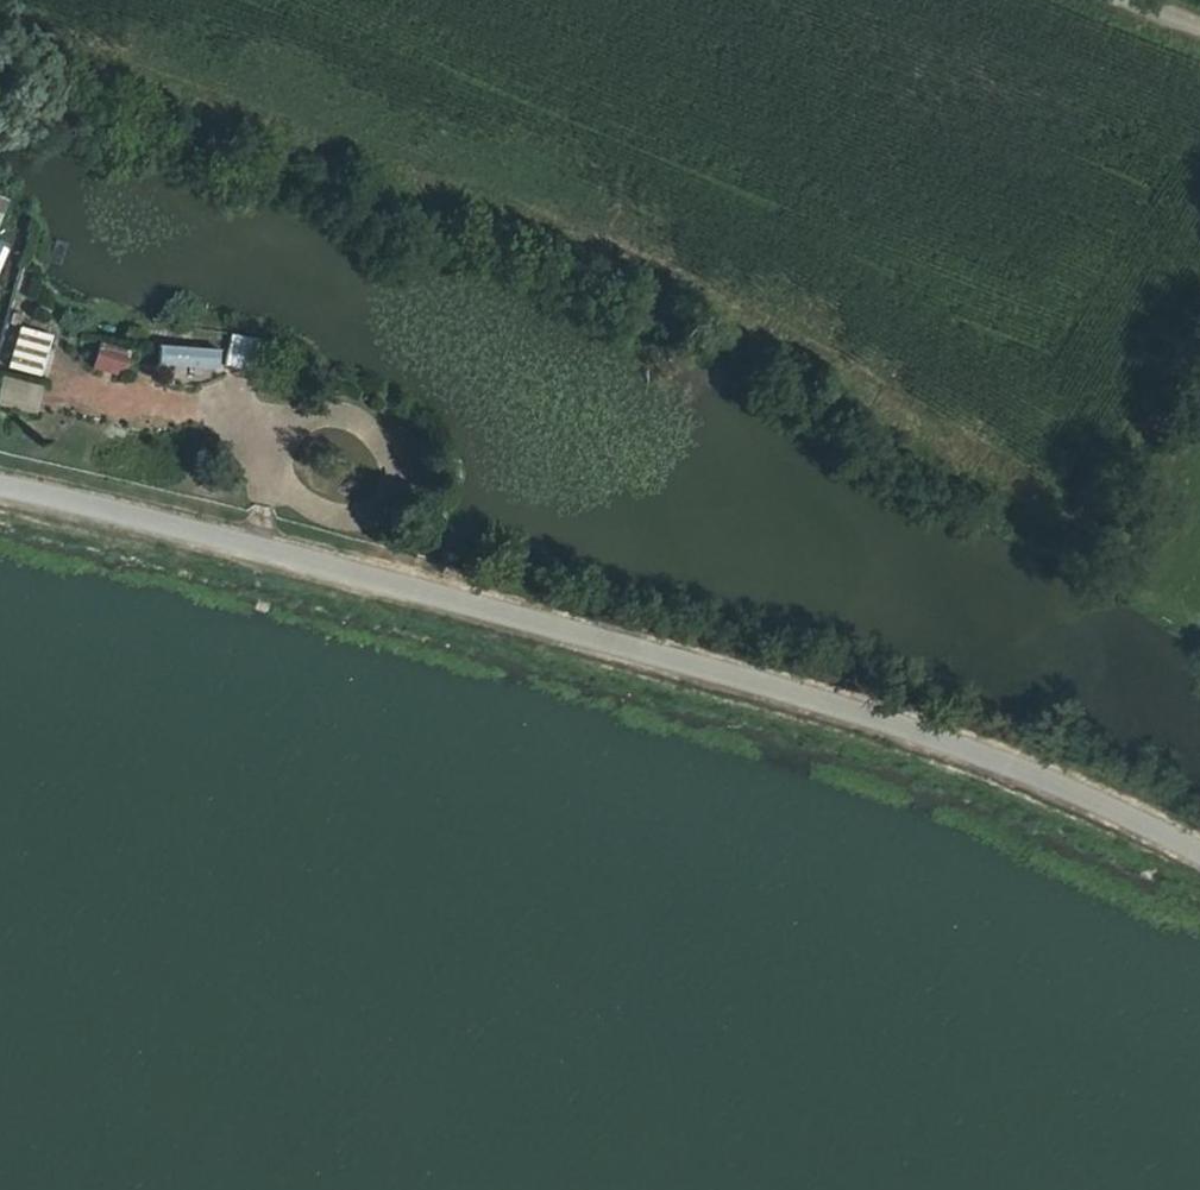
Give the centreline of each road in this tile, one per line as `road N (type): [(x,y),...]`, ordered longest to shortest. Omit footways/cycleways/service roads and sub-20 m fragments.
road 1 (unclassified): [(0,487),(936,738),(1199,852)]

